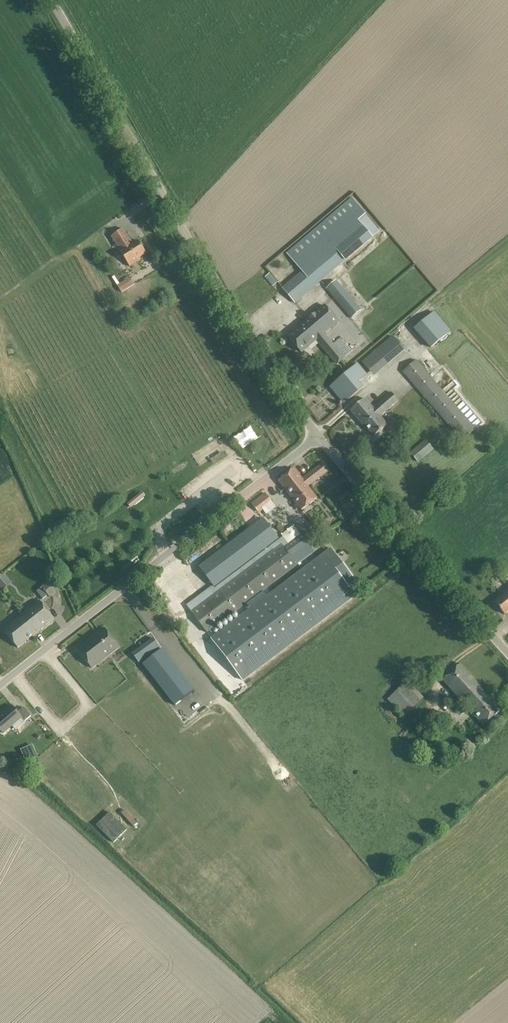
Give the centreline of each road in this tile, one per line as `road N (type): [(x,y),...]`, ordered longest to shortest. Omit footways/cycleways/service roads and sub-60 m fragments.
road 1 (unclassified): [(319,439),(193,251),(49,0)]
road 2 (unclassified): [(0,684),(319,439)]
road 3 (unclassified): [(507,655),(319,439)]

